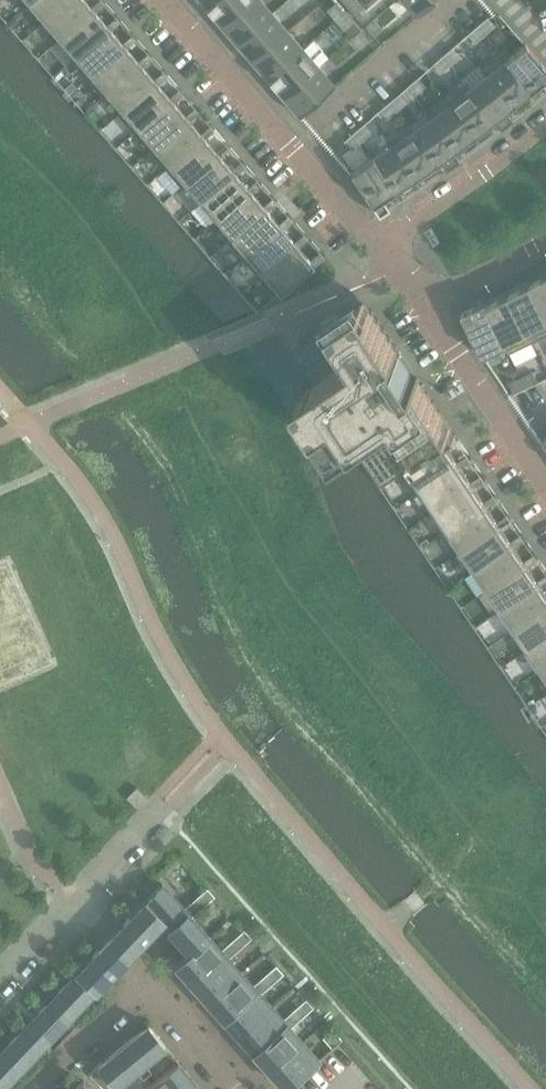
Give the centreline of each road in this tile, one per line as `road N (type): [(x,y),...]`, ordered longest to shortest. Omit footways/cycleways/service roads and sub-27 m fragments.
road 1 (residential): [(162,0),(373,248)]
road 2 (residential): [(422,309),(545,489)]
road 3 (residential): [(545,124),(373,248)]
road 4 (residential): [(40,1088),(145,975)]
road 5 (residential): [(241,1088),(145,975)]
road 6 (residential): [(422,309),(545,242)]
road 7 (residential): [(72,899),(164,801)]

